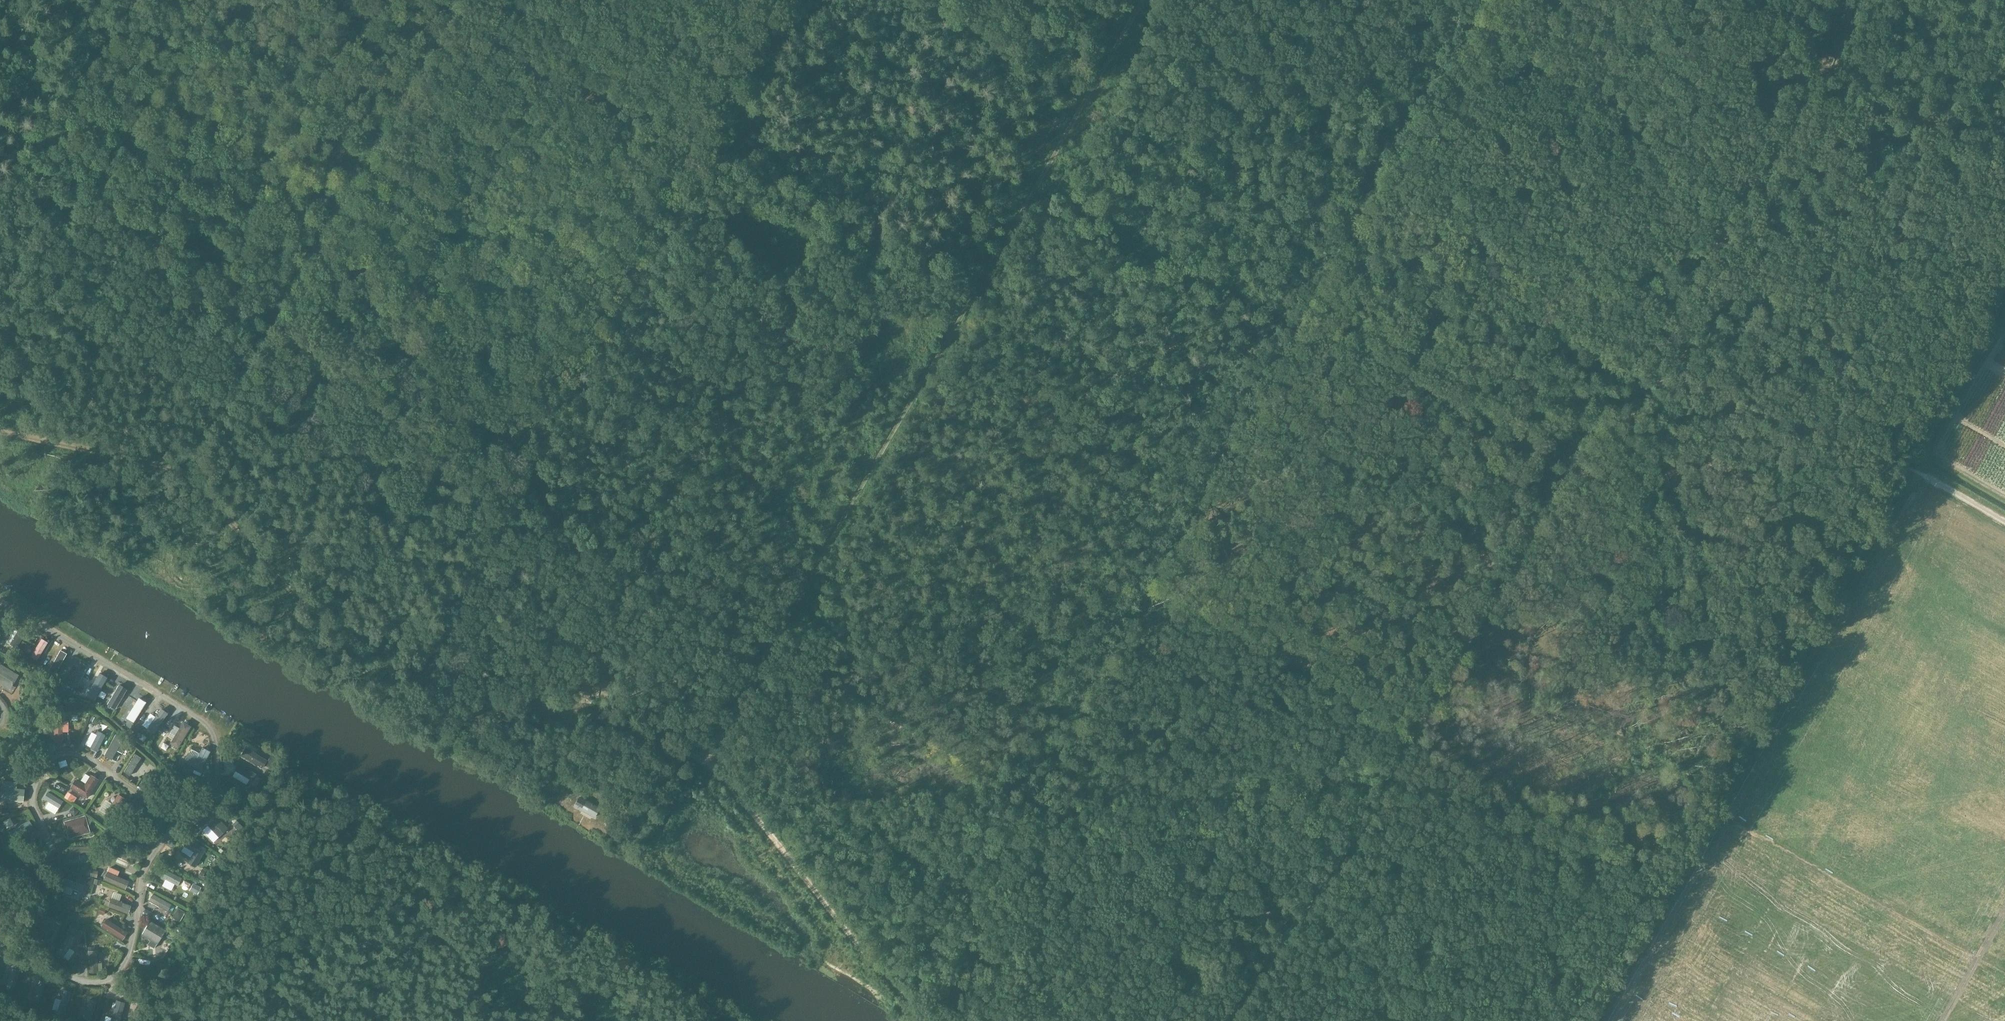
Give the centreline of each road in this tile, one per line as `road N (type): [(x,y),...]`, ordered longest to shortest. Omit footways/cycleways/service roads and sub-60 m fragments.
road 1 (track): [(1142,0),(701,757)]
road 2 (track): [(0,432),(179,473),(409,712),(442,722),(572,711),(701,757)]
road 3 (track): [(1228,1020),(1367,819),(1619,379)]
road 4 (track): [(1619,379),(1143,0)]
road 5 (track): [(701,757),(891,984),(946,1020)]

